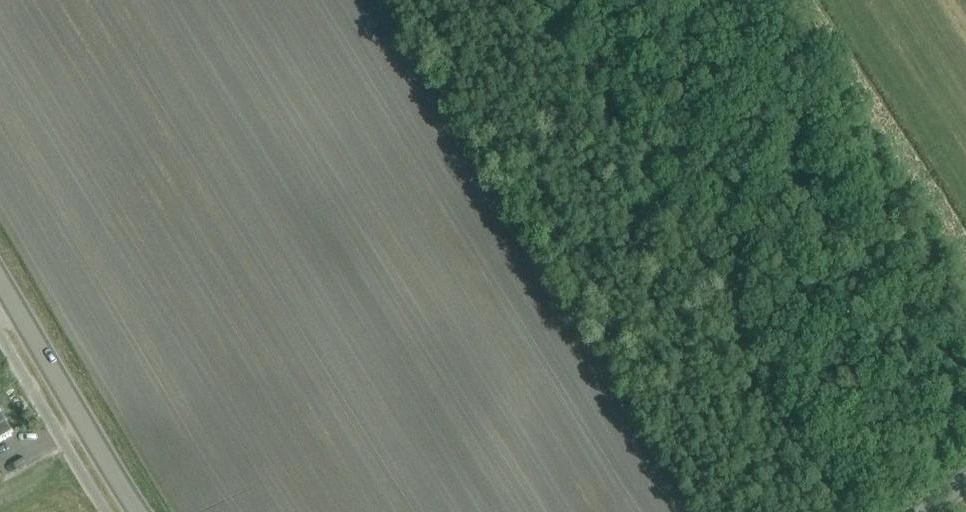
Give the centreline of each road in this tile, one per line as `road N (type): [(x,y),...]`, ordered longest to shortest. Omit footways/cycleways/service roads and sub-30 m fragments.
road 1 (tertiary): [(137,511),(0,276)]

